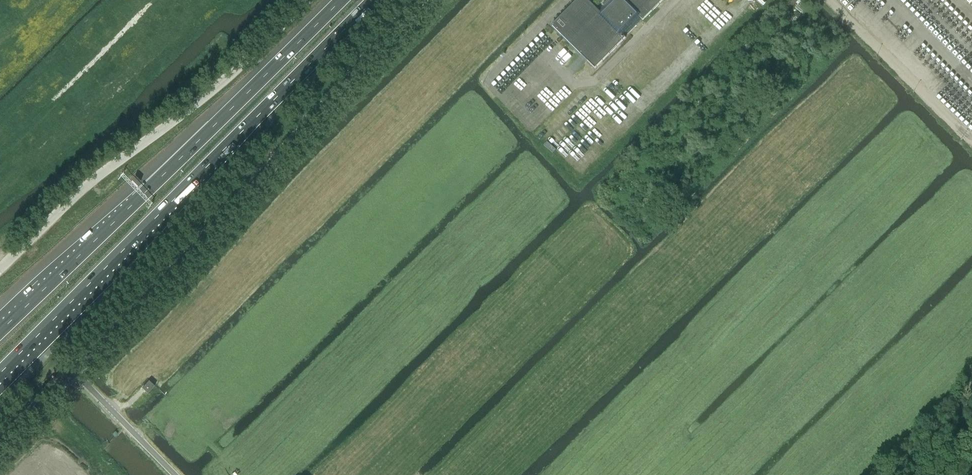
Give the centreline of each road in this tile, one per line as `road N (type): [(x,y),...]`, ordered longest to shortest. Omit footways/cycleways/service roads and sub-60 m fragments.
road 1 (motorway): [(0,374),(379,0)]
road 2 (unclassified): [(73,372),(420,0)]
road 3 (motorway): [(338,0),(0,331)]
road 4 (unclassified): [(0,268),(307,0)]
road 5 (unclassified): [(175,474),(73,372)]

